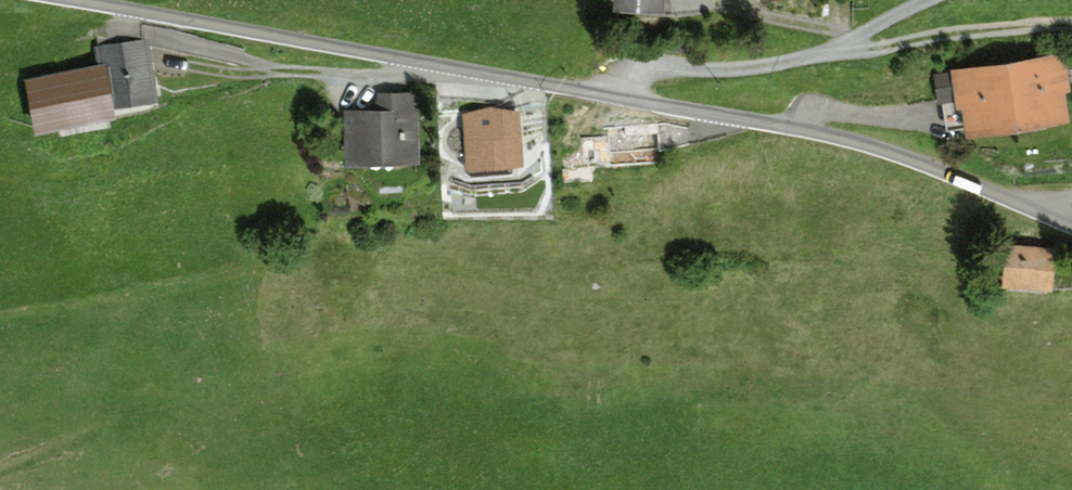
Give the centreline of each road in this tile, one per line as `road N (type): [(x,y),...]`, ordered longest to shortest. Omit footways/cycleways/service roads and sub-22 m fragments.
road 1 (unclassified): [(1071,224),(820,133),(62,0)]
road 2 (track): [(206,70),(371,78),(435,66)]

